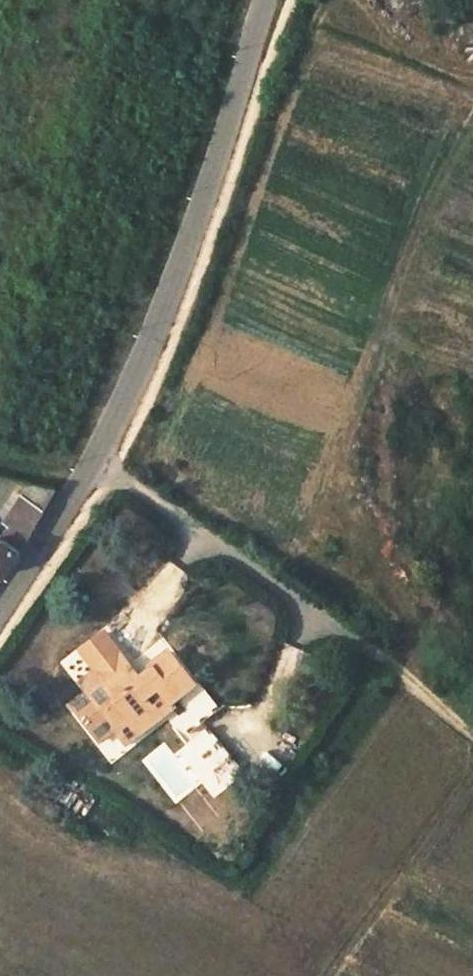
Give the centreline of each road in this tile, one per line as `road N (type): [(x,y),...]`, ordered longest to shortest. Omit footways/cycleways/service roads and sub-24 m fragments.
road 1 (unclassified): [(0,600),(99,453),(226,142),(269,0)]
road 2 (track): [(472,740),(391,666),(114,468)]
road 3 (track): [(472,100),(381,253),(361,306),(358,344),(392,423)]

